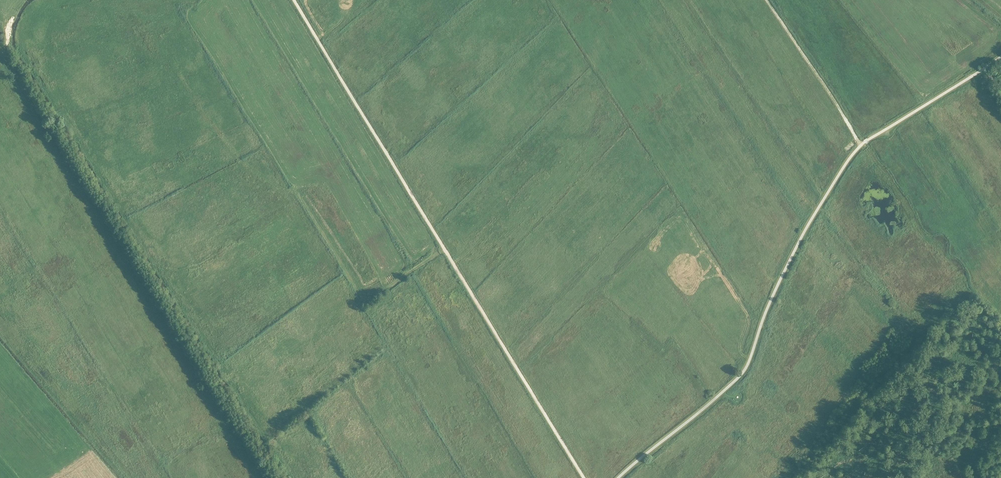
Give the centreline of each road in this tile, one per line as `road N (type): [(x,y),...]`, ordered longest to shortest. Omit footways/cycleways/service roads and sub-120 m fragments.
road 1 (unclassified): [(619,477),(738,378),(812,217),(861,146),(985,68)]
road 2 (unclassified): [(585,477),(294,0)]
road 3 (track): [(263,477),(0,50)]
road 4 (track): [(445,250),(367,300),(295,191)]
road 5 (track): [(861,146),(767,0)]

